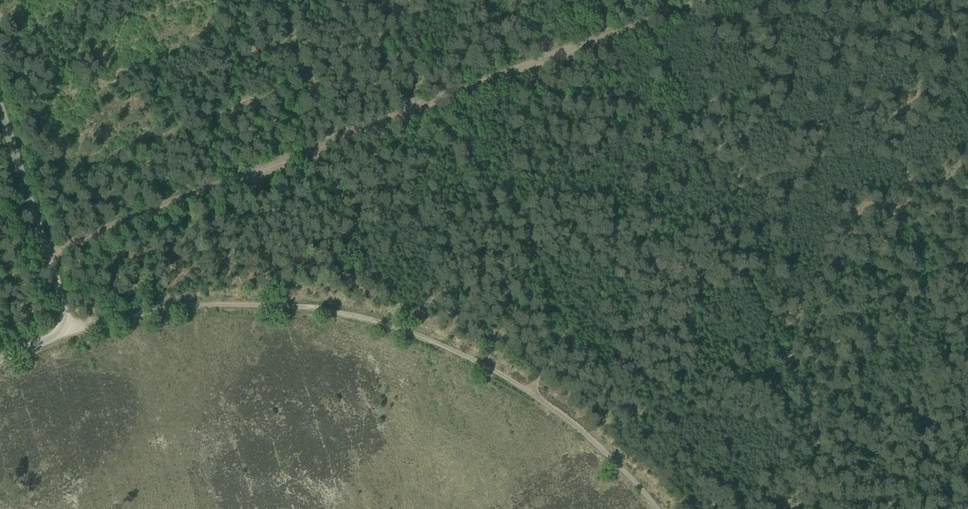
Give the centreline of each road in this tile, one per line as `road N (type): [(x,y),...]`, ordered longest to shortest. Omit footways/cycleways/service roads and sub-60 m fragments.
road 1 (track): [(49,253),(459,91)]
road 2 (track): [(459,91),(458,102),(527,222),(571,346),(566,361),(536,378),(537,397)]
road 3 (unclassified): [(0,360),(56,335),(66,312),(0,104)]
road 4 (track): [(459,91),(615,35)]
road 5 (track): [(657,508),(537,397)]
road 6 (track): [(947,0),(967,125)]

